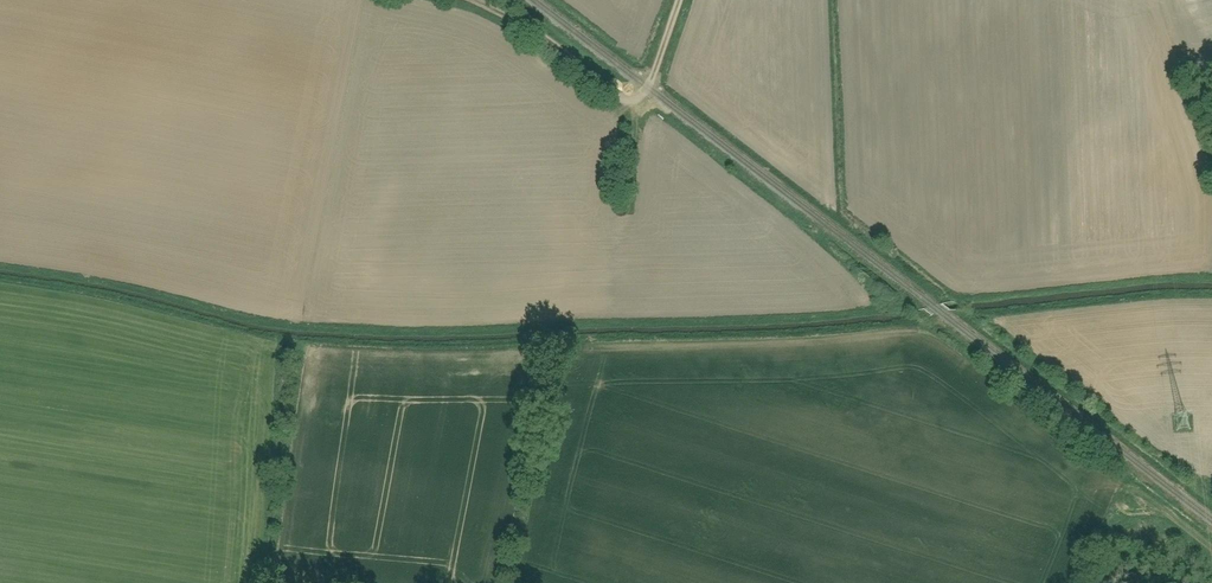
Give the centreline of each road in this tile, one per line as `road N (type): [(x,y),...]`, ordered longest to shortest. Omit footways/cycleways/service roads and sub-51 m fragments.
road 1 (track): [(677,0),(640,102),(628,223)]
road 2 (track): [(640,102),(565,49),(464,0)]

